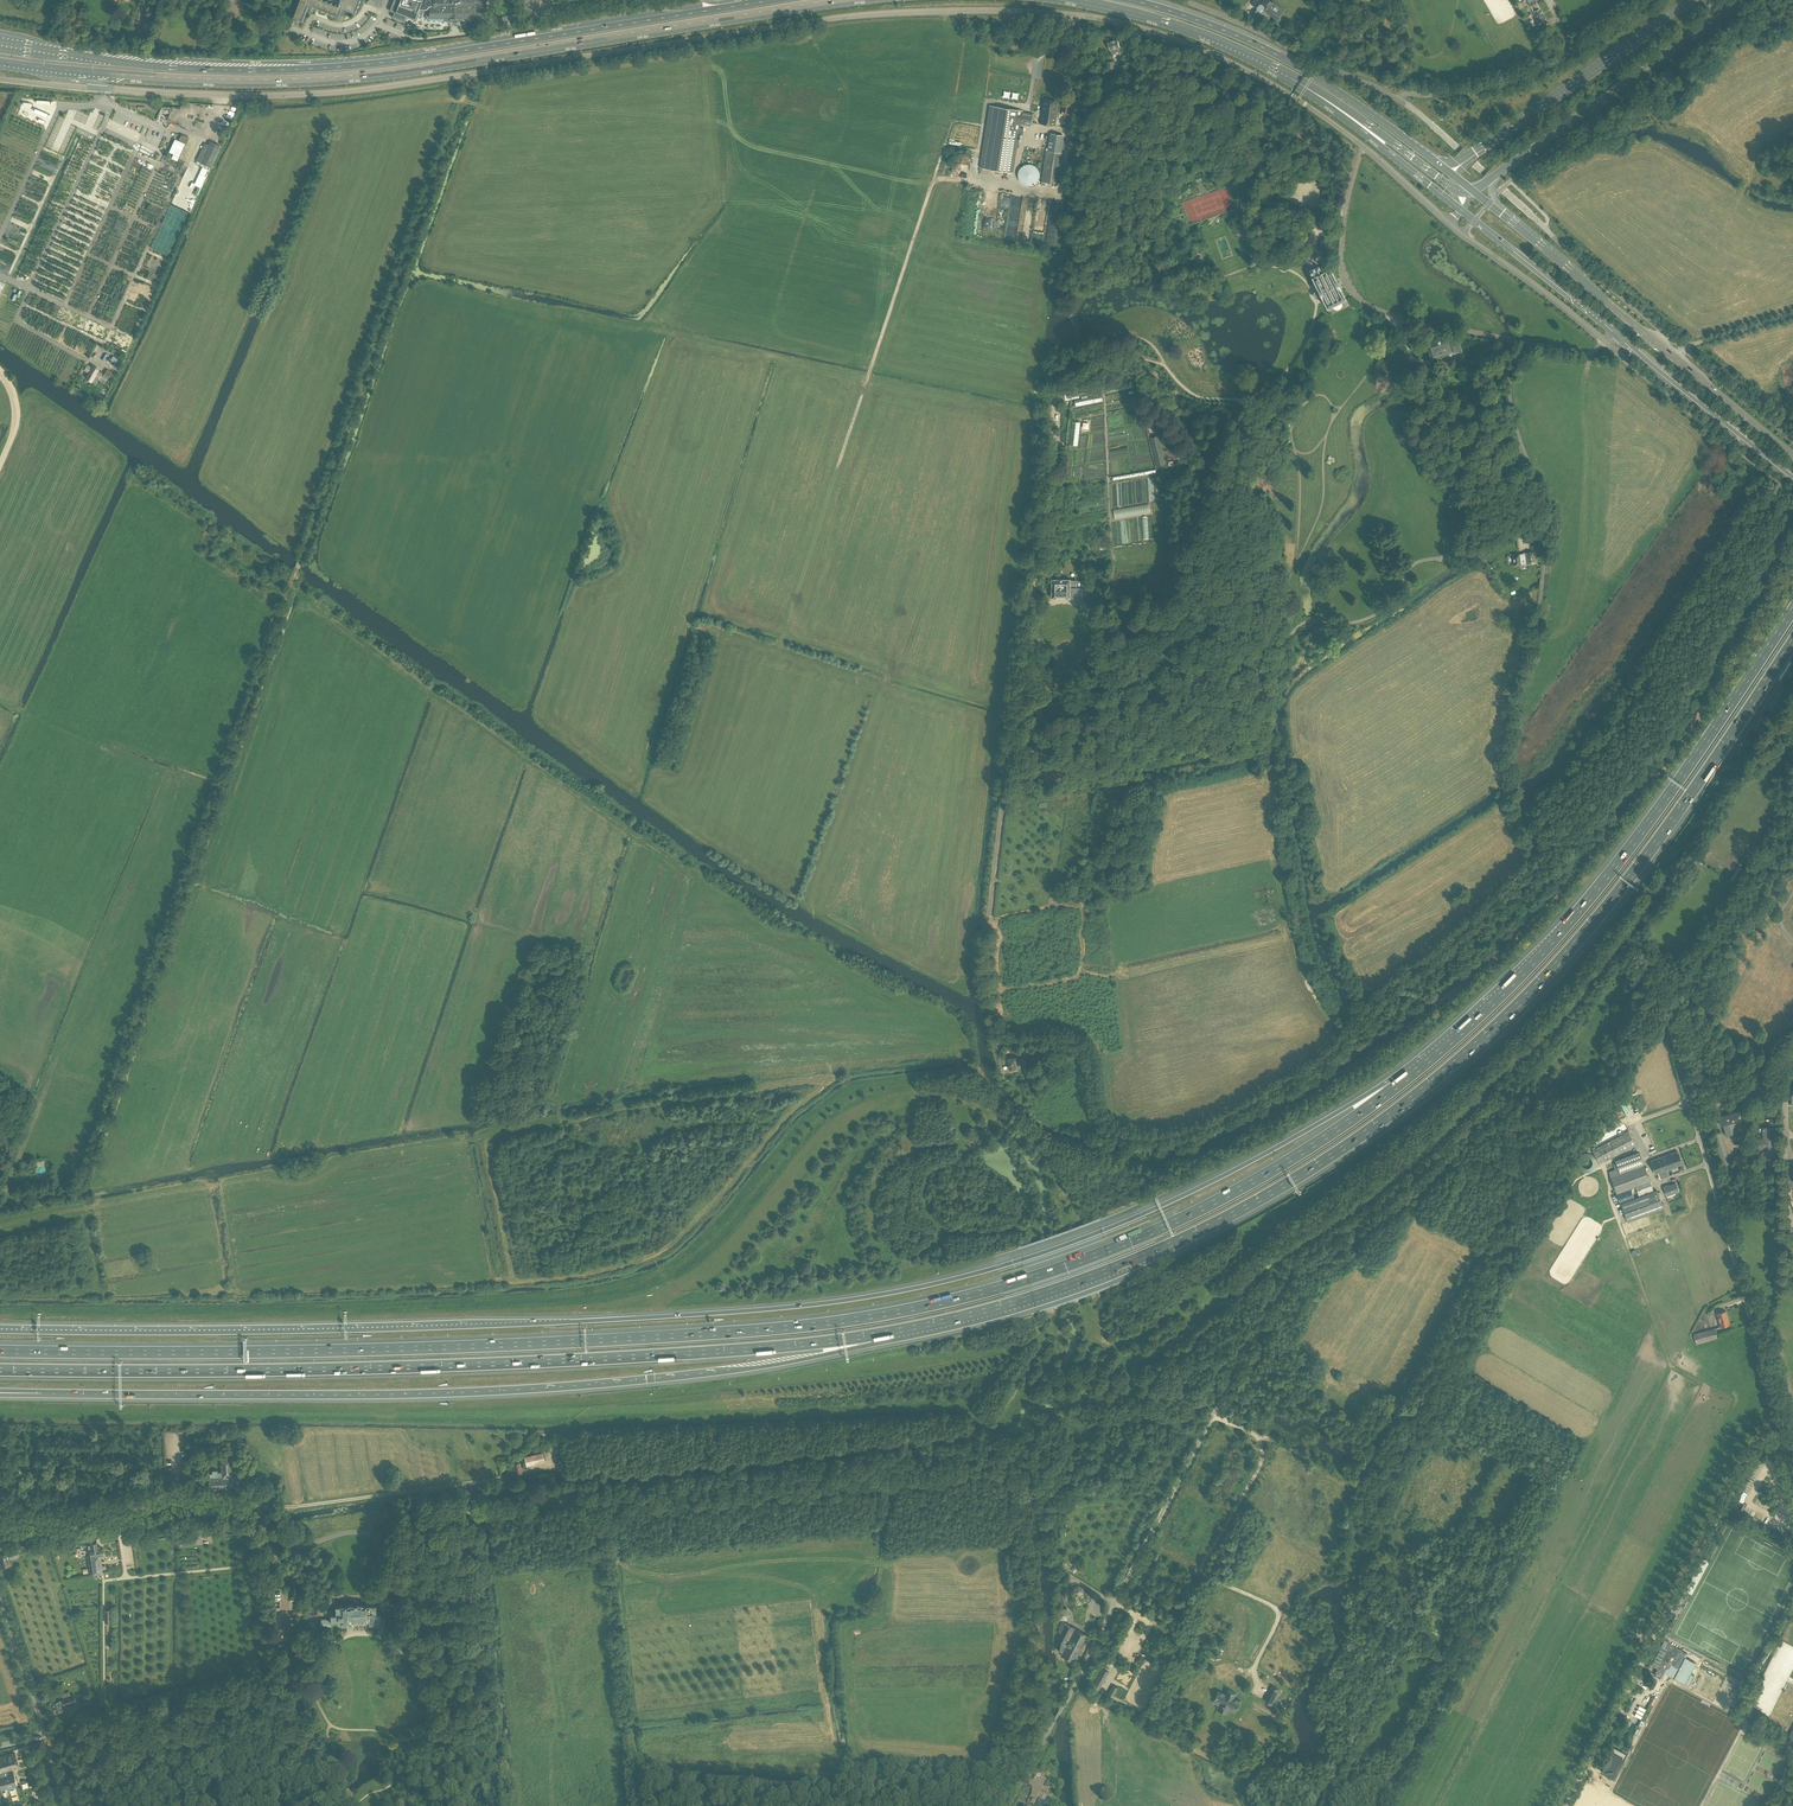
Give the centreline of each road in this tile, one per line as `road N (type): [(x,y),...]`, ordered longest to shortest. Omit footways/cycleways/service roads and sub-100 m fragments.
road 1 (motorway): [(1399,1085),(1256,1179),(1106,1251),(862,1319),(499,1346),(0,1351)]
road 2 (motorway): [(1399,1085),(1101,1231),(1022,1259),(861,1298),(521,1324),(0,1331)]
road 3 (track): [(0,1205),(80,1190),(470,75)]
road 4 (motorway): [(868,1336),(1032,1297),(1155,1251),(1284,1185),(1408,1101),(1510,1013),(1606,908),(1792,642)]
road 5 (unclassified): [(1009,1805),(1293,1265),(1495,1106),(1544,1107),(1586,1095),(1663,1014)]
road 6 (unclassified): [(1450,223),(1363,146),(1278,87),(1181,39),(1088,15),(868,15),(470,75)]
road 7 (motorway): [(0,1370),(494,1364),(868,1336)]
road 8 (motorway): [(42,1393),(547,1388),(764,1366),(868,1336)]
road 9 (primary): [(772,0),(411,59),(291,69),(128,63),(0,41)]
road 10 (primary): [(86,72),(251,80),(379,73),(835,0)]
road 11 (track): [(1249,657),(1238,689),(1249,718),(1235,736),(1159,737),(1098,769),(1075,766),(1056,750),(1028,682),(1040,611),(1037,523),(1054,492),(1053,382)]
road 12 (motorway): [(1792,610),(1591,897),(1495,1000),(1399,1085)]
road 13 (unclassified): [(1649,0),(1523,76),(1399,100),(1184,0)]
road 14 (unclassified): [(1783,1440),(1663,1014)]
road 15 (unclassified): [(1565,1805),(1757,1448),(1783,1440)]
road 16 (primary): [(1433,161),(1264,48),(1131,0)]
road 17 (track): [(1243,1696),(1251,1698),(1259,1685),(1255,1667),(1277,1613),(1202,1567),(1261,1465),(1256,1435)]
road 18 (track): [(936,177),(837,470)]
road 19 (track): [(524,1503),(562,1726),(551,1744),(551,1805)]
road 20 (primary): [(1690,0),(1459,165)]
road 21 (track): [(1248,402),(1227,426),(1218,455),(1234,538),(1217,602),(1224,643)]
road 22 (unclassified): [(223,96),(470,75)]
road 23 (primary): [(1492,177),(1694,36)]
road 24 (secondary): [(1616,332),(1792,478)]
road 25 (primary): [(1082,0),(1181,25),(1292,75)]
road 26 (secondary): [(1292,75),(1456,206)]
road 27 (primary): [(1292,75),(1455,188)]
road 28 (secondary): [(1462,210),(1616,332)]
road 29 (unclassified): [(1605,341),(1450,223)]
road 30 (secondary): [(1630,320),(1494,207)]
road 31 (track): [(1357,1486),(1214,1412)]
road 32 (track): [(616,1567),(633,1725)]
road 33 (unclassified): [(1792,439),(1684,349),(1675,359)]
road 34 (secondary): [(1792,455),(1675,359)]
road 35 (unclassified): [(44,1734),(0,1598)]
road 36 (track): [(1478,523),(1482,492),(1474,461),(1417,413)]

